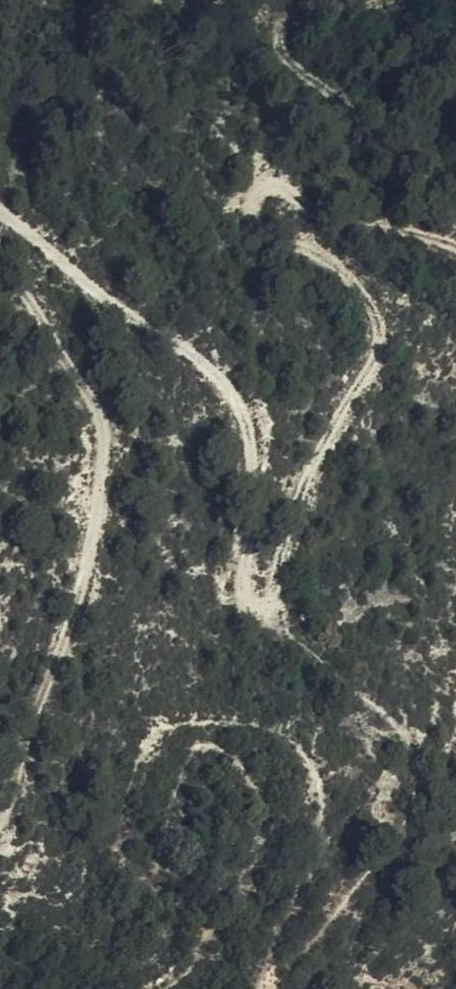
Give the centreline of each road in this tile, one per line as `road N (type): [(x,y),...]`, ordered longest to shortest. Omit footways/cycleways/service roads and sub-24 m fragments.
road 1 (track): [(0,208),(105,295),(217,366),(249,433),(237,522),(246,597),(269,596),(330,441),(381,346),(368,293),(258,221),(253,202),(266,177),(290,179),(338,213),(442,242),(455,254)]
road 2 (track): [(0,835),(96,539),(102,423),(40,331),(0,288)]
road 3 (track): [(455,183),(336,105),(285,48),(280,25),(328,0)]

